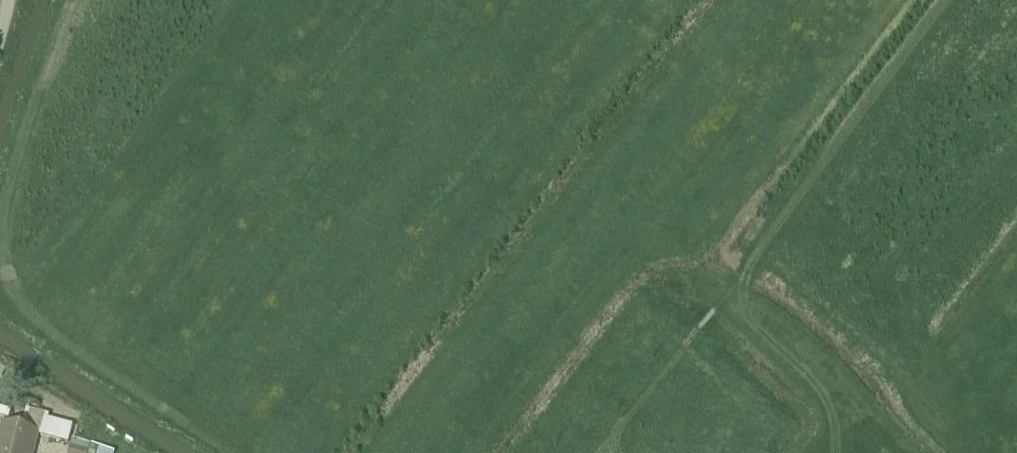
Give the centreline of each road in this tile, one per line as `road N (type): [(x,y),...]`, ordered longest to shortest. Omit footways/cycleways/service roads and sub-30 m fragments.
road 1 (track): [(739,281),(946,0)]
road 2 (track): [(236,452),(32,320),(0,274)]
road 3 (track): [(0,236),(76,0)]
road 4 (track): [(836,452),(837,431),(817,384),(754,332),(742,315),(739,281)]

